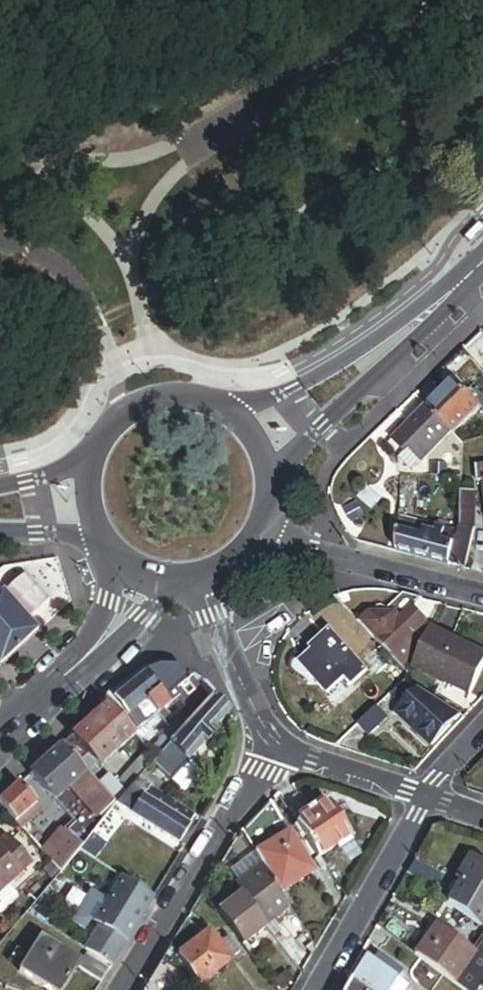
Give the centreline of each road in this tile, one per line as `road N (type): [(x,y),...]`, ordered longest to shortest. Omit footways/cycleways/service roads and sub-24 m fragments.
road 1 (residential): [(124,989),(273,752)]
road 2 (secondary): [(236,411),(178,396),(123,416),(91,460),(90,523)]
road 3 (residential): [(316,989),(423,795)]
road 4 (residential): [(482,595),(270,536)]
road 5 (tertiary): [(143,583),(130,610),(0,733)]
road 6 (residential): [(273,752),(210,587)]
road 7 (secondary): [(482,252),(369,362)]
road 8 (residential): [(273,752),(423,795)]
road 9 (secondary): [(369,362),(236,411)]
road 10 (secondary): [(275,459),(369,362)]

